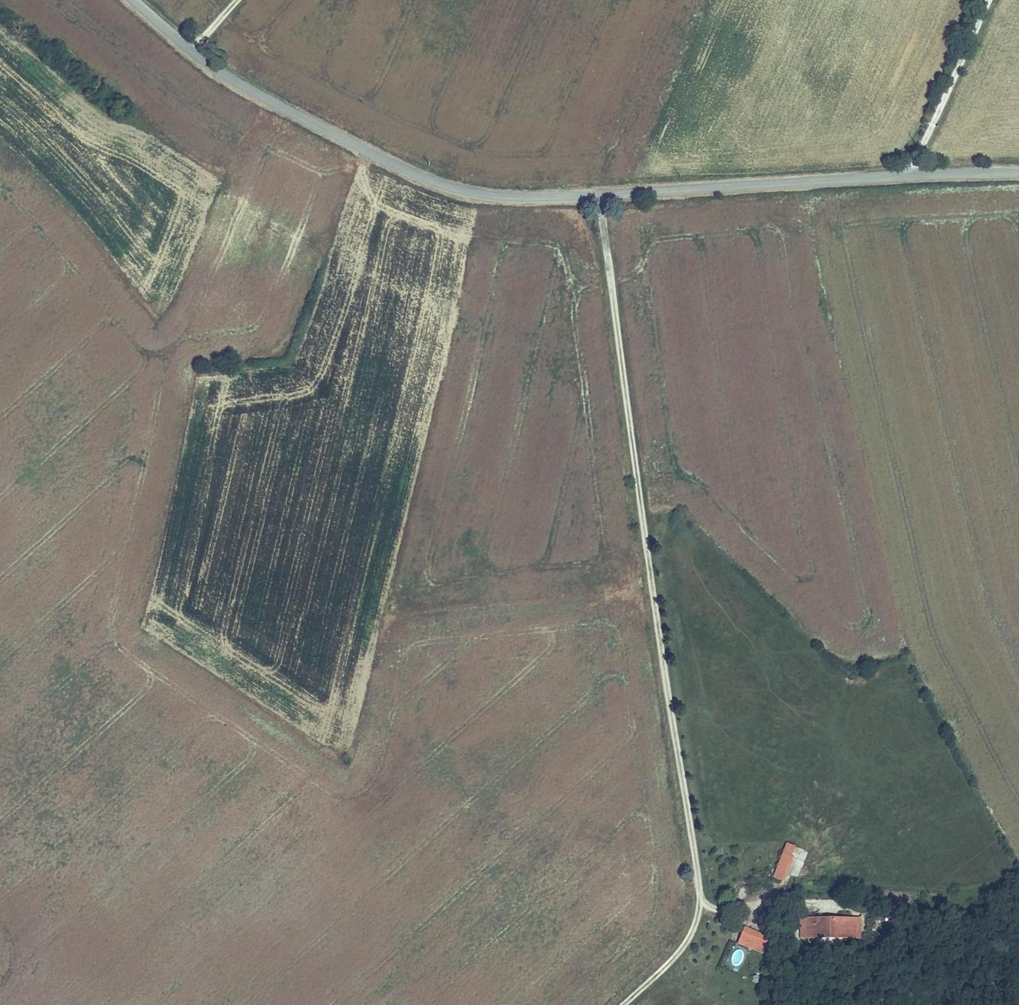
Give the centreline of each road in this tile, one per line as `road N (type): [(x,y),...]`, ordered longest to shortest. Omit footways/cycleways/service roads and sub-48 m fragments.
road 1 (tertiary): [(1018,172),(516,196),(468,192),(422,177),(212,68),(132,0)]
road 2 (track): [(599,193),(700,905),(687,941),(625,1004)]
road 3 (track): [(909,175),(984,0)]

